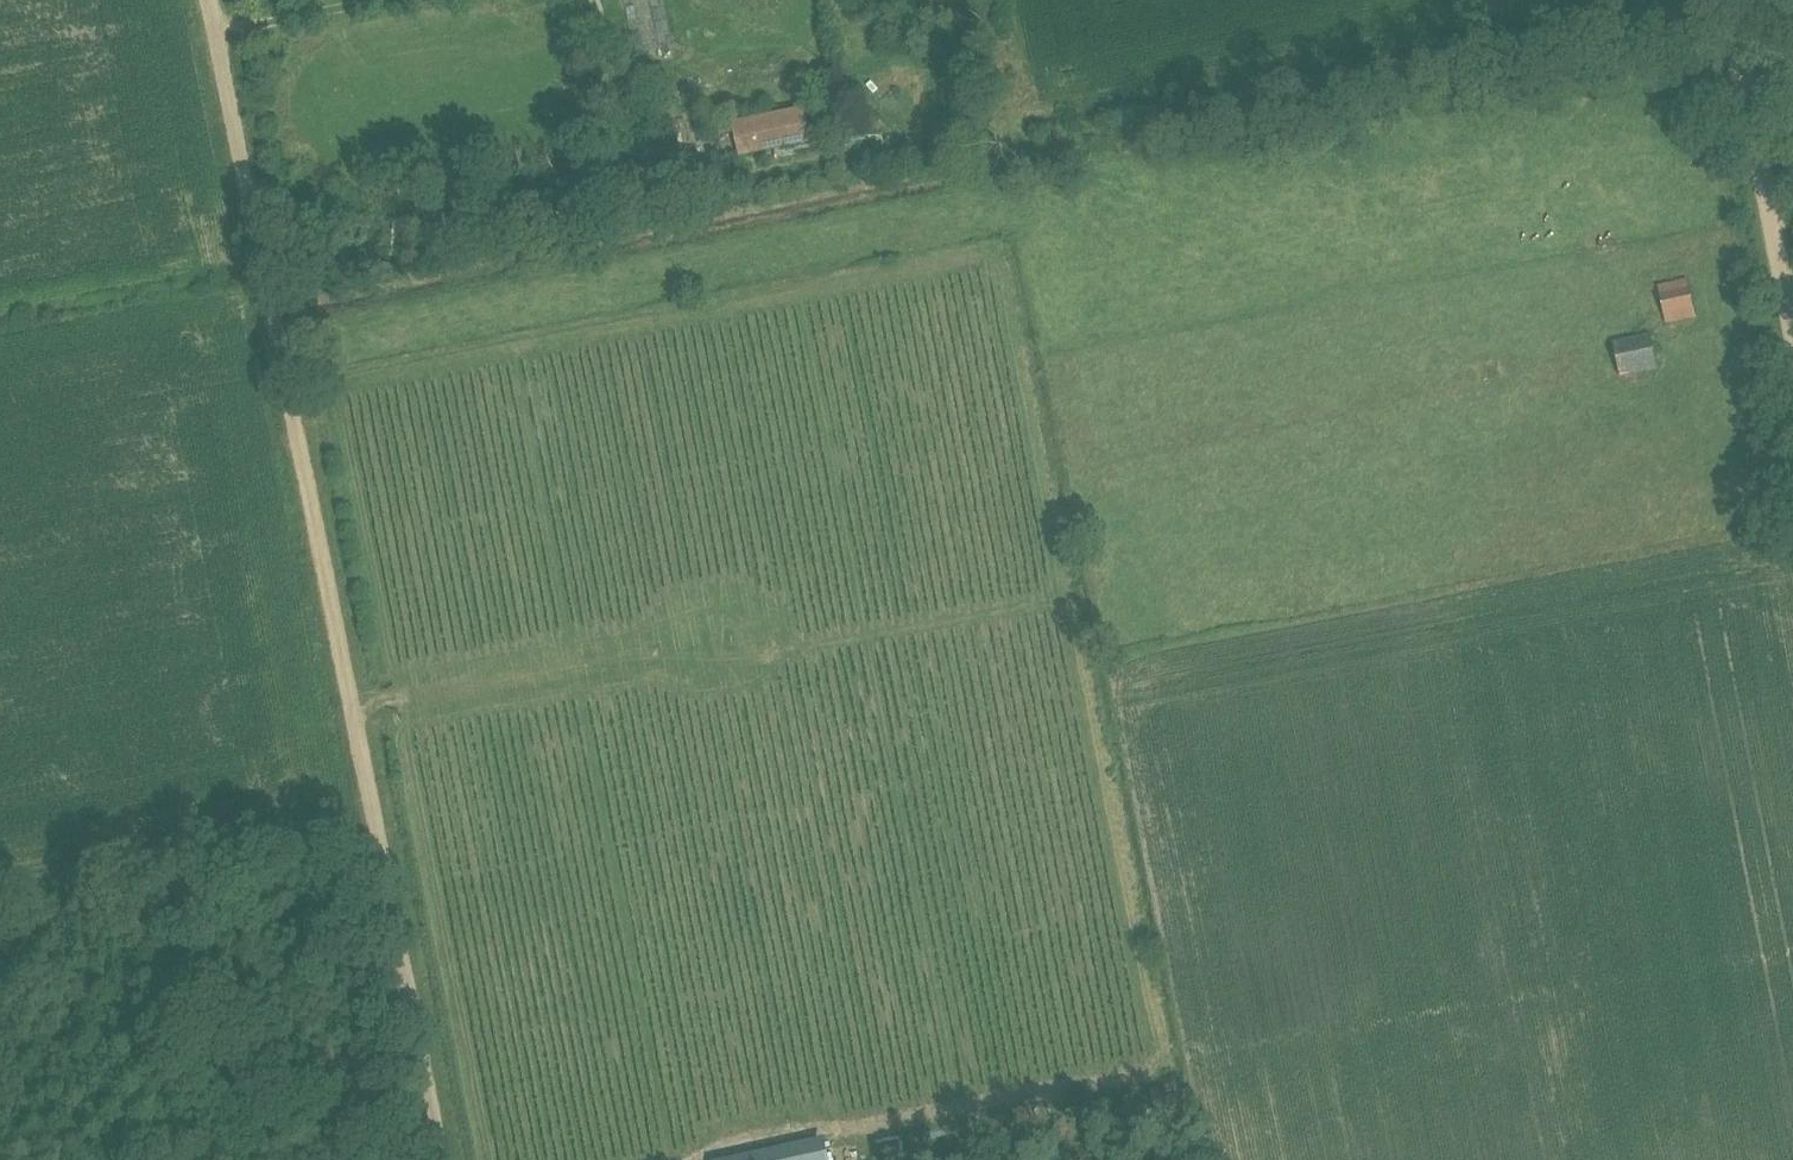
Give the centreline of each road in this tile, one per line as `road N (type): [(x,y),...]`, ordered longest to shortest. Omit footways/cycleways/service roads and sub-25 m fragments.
road 1 (track): [(214,0),(446,1159)]
road 2 (track): [(1792,305),(1732,0)]

